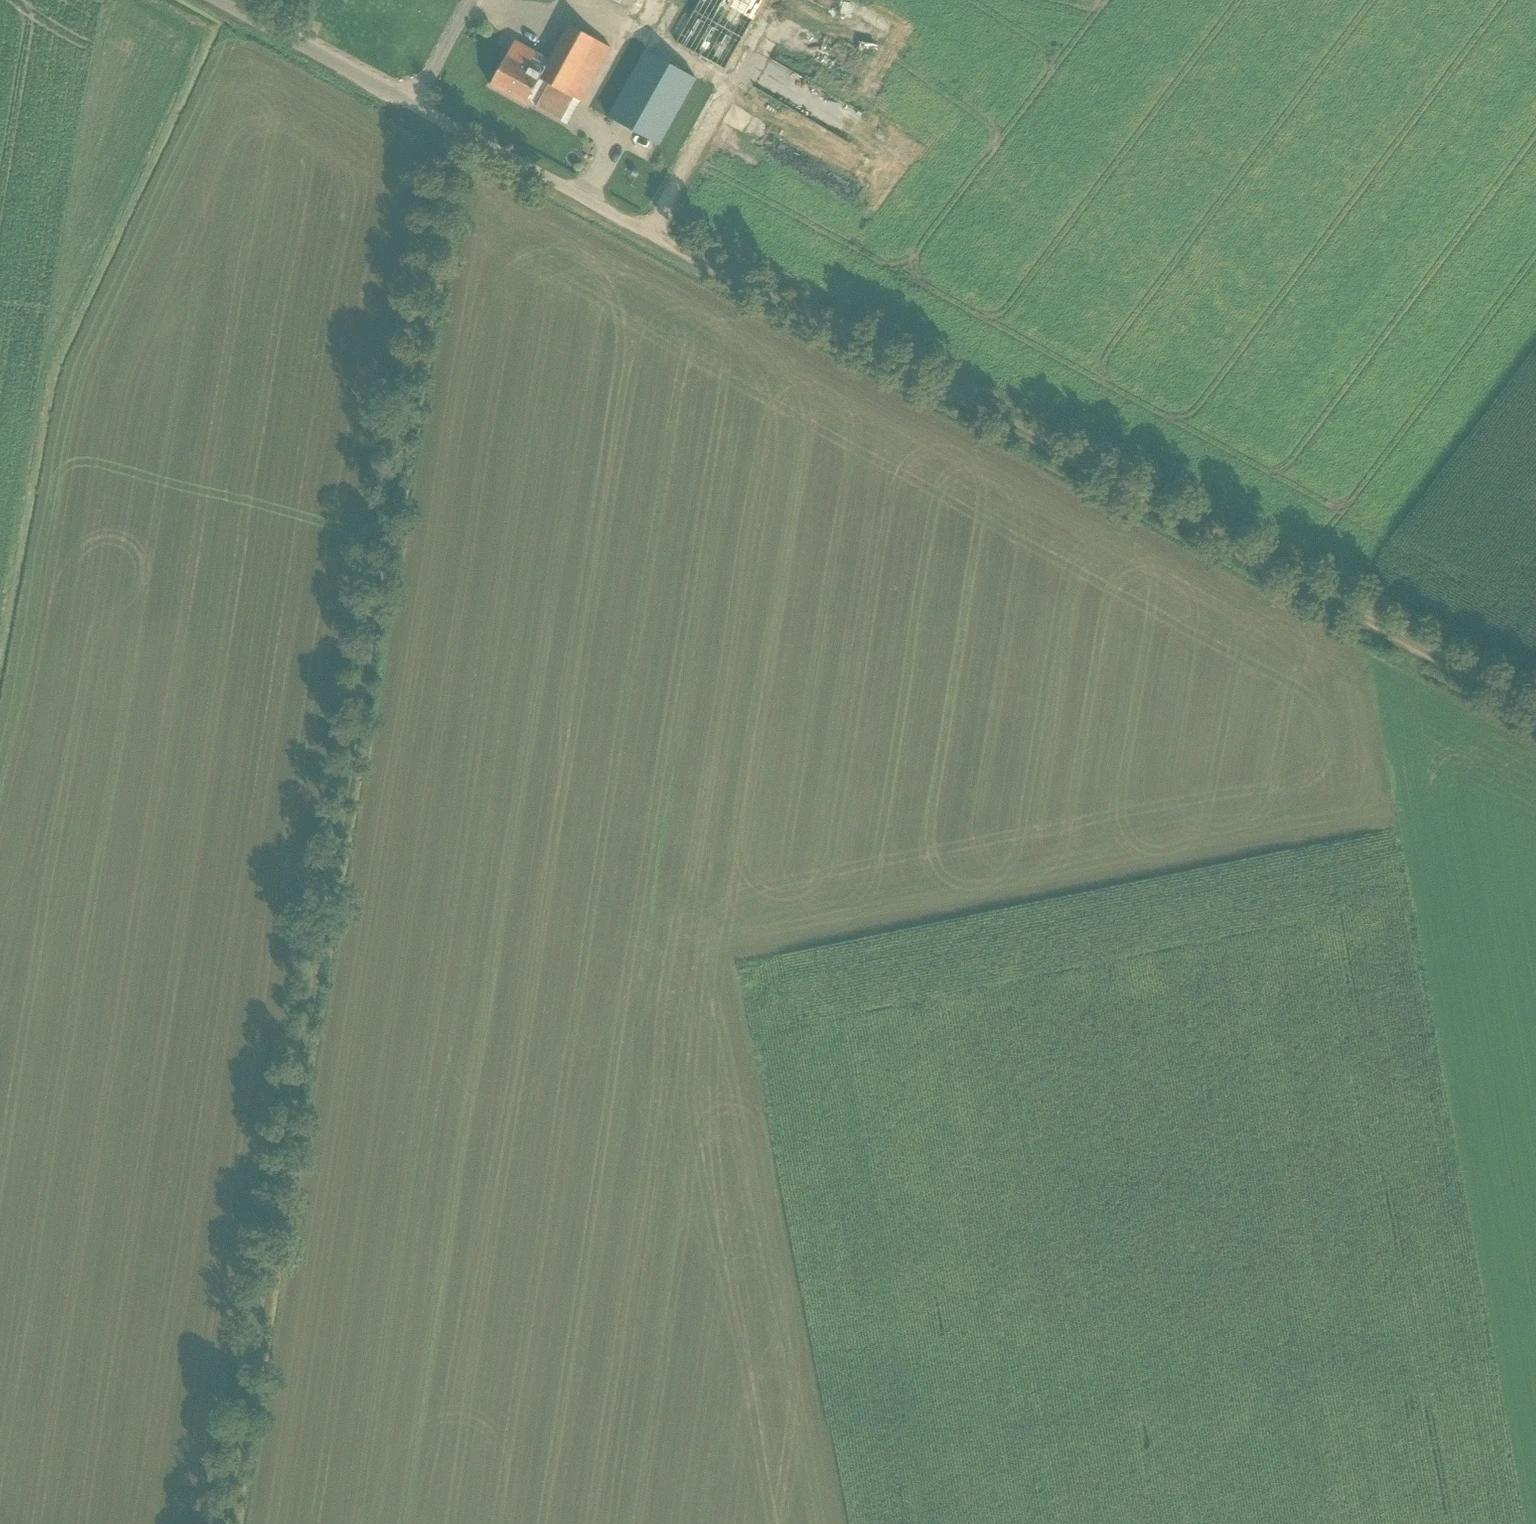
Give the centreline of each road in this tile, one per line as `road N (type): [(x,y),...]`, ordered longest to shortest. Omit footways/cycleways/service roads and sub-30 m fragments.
road 1 (track): [(455,129),(224,1523)]
road 2 (track): [(1535,711),(782,303)]
road 3 (unclassified): [(782,303),(217,0)]

